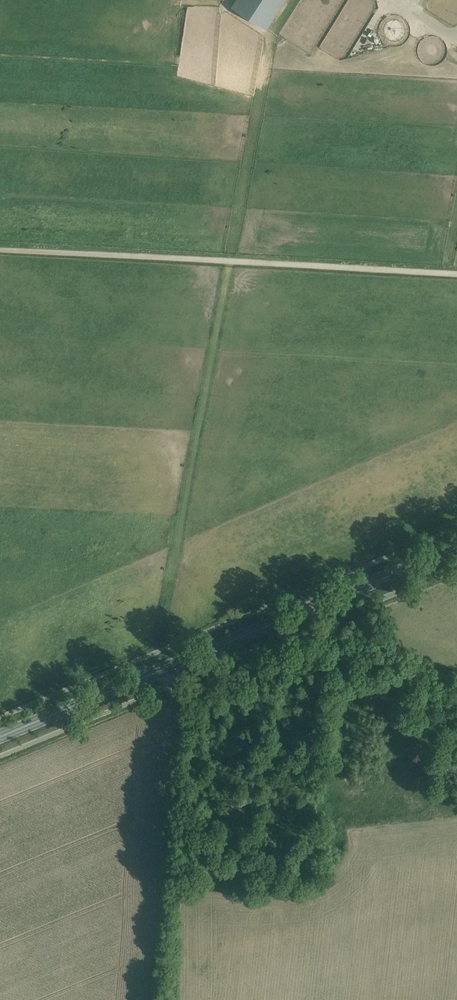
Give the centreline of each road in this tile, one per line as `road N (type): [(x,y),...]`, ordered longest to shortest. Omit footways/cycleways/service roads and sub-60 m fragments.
road 1 (primary): [(0,737),(456,549)]

